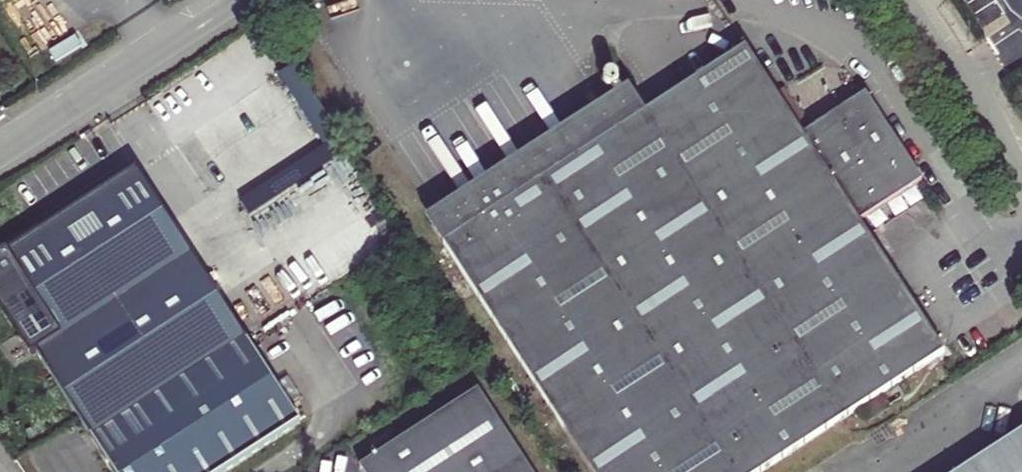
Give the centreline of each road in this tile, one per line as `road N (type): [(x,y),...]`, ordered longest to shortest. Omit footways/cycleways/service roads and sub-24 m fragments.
road 1 (unclassified): [(245,0),(0,160)]
road 2 (unclassified): [(1021,191),(897,0)]

